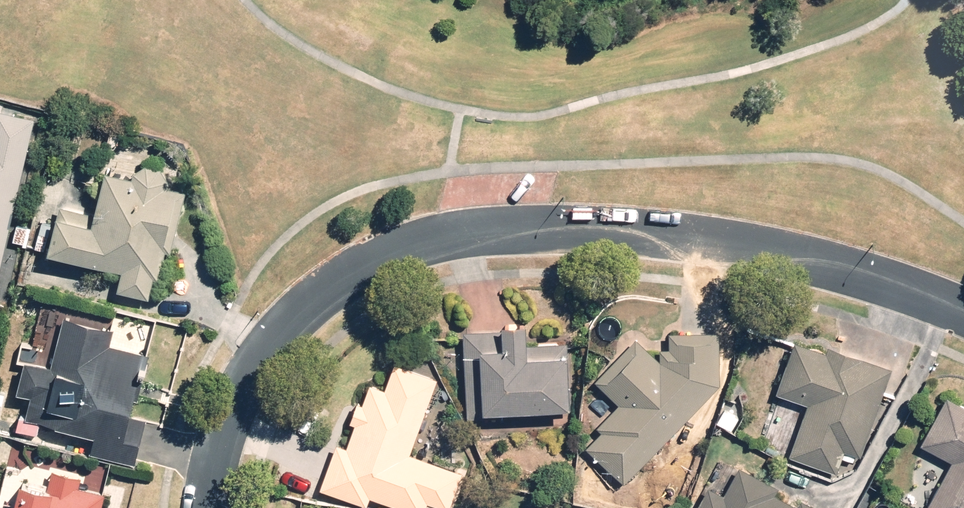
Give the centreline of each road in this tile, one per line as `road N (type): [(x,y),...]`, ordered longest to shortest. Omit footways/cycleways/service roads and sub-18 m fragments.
road 1 (residential): [(218,507),(225,432),(265,351),(309,306),(466,230),(588,224),(754,249),(963,317)]

